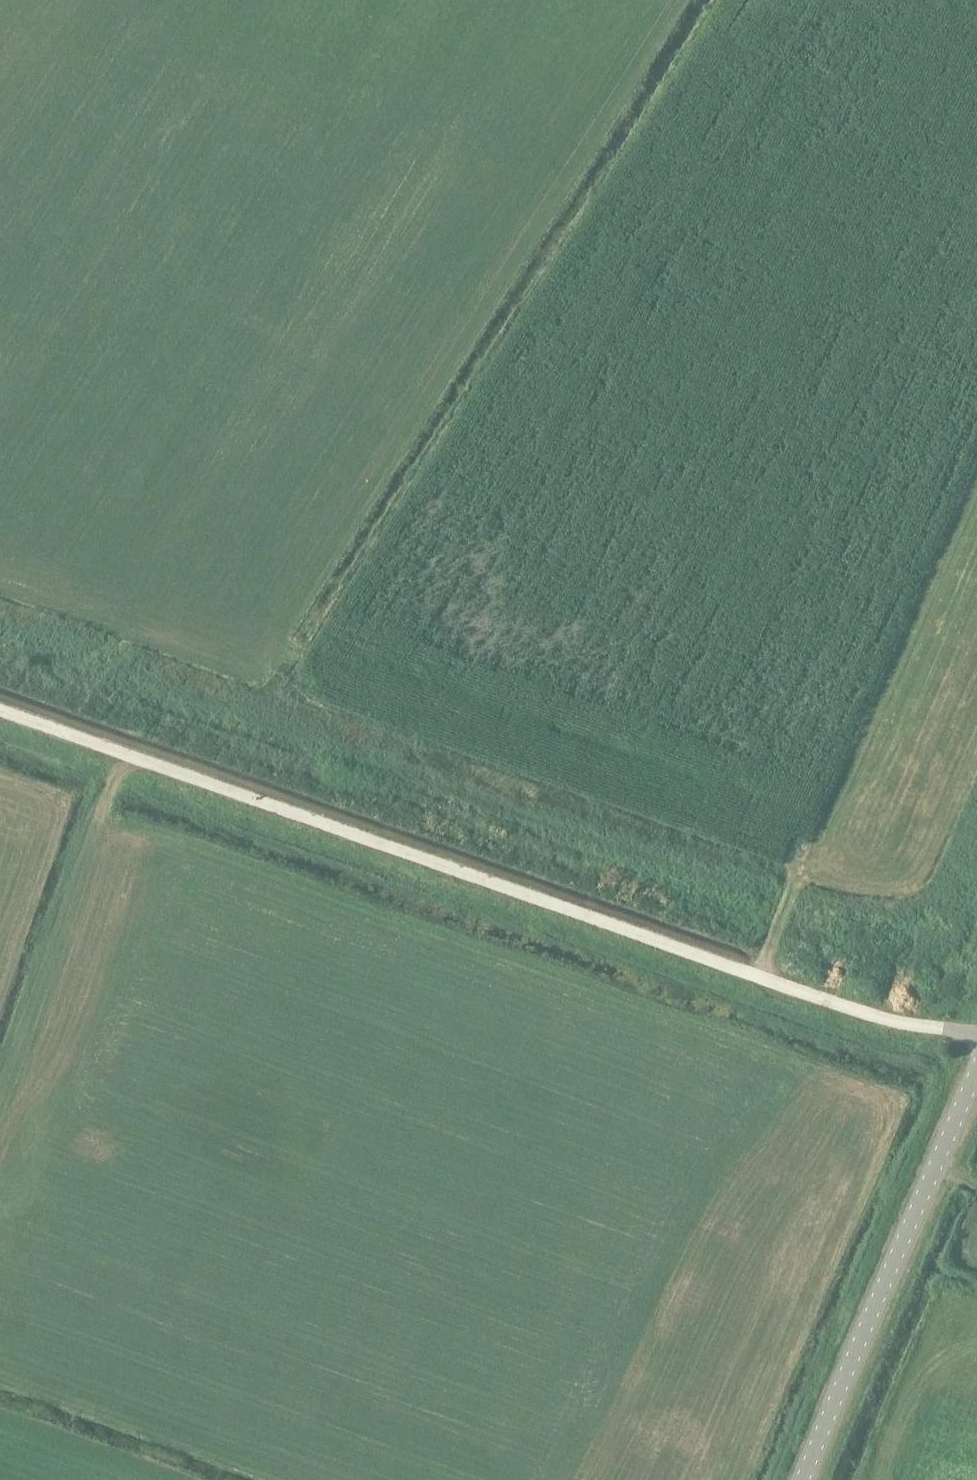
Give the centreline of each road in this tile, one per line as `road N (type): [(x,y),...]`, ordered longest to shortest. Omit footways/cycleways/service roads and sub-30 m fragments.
road 1 (tertiary): [(801,1479),(976,1069)]

